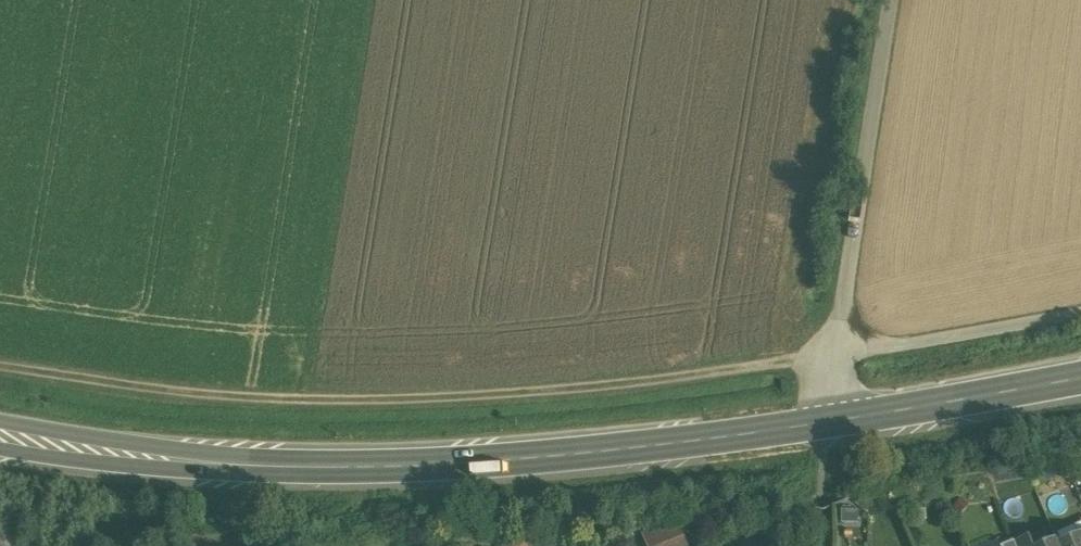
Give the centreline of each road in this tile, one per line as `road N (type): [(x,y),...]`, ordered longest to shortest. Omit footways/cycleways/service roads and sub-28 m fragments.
road 1 (secondary): [(0,437),(216,463),(461,464),(717,438),(1080,375)]
road 2 (track): [(0,360),(313,398),(531,393),(835,352)]
road 3 (track): [(891,0),(835,352)]

